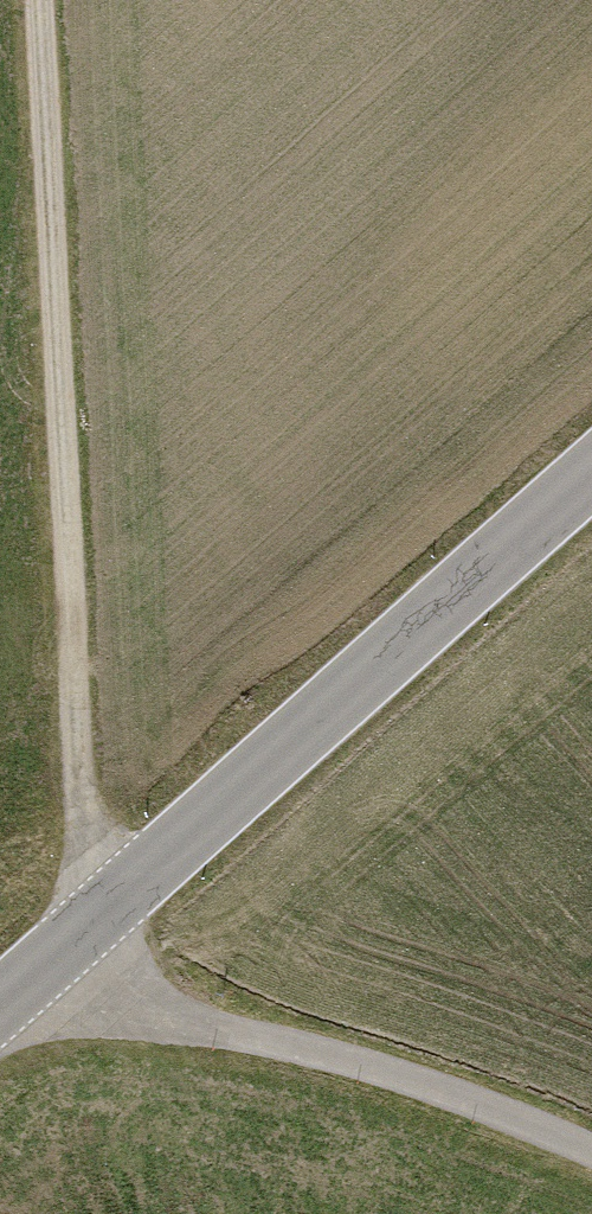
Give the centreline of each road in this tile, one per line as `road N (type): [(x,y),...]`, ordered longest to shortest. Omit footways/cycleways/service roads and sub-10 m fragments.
road 1 (track): [(37,0),(79,935)]
road 2 (tertiary): [(0,1000),(591,476)]
road 3 (track): [(591,1159),(461,1098),(161,1020),(79,935)]

